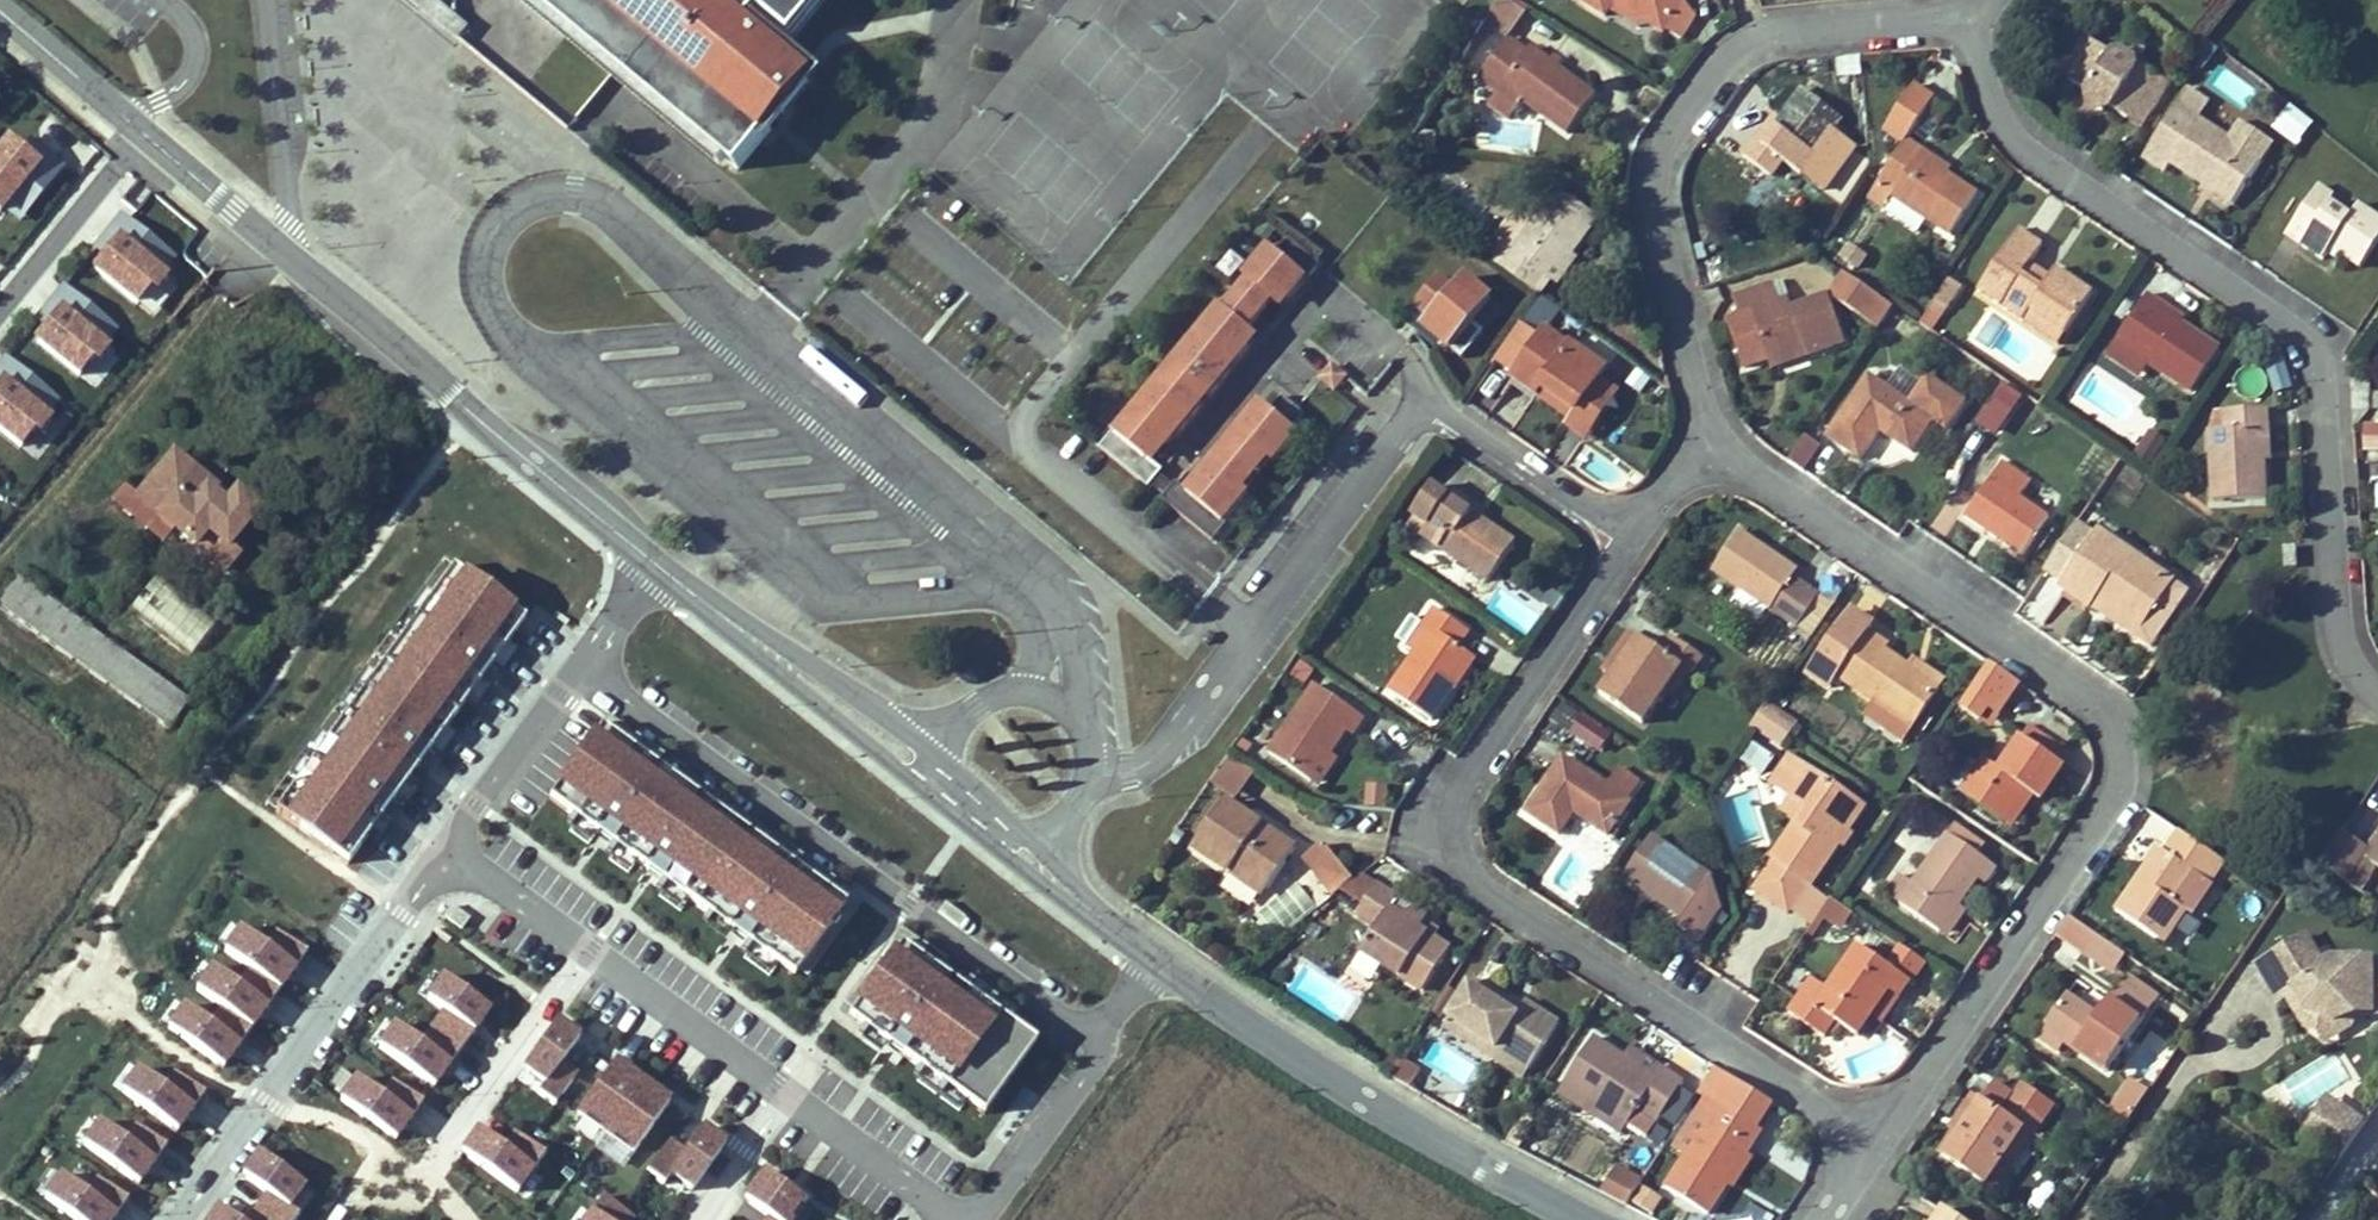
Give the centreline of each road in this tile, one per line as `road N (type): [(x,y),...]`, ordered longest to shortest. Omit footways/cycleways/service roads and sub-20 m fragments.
road 1 (residential): [(1705,439),(2088,697),(2117,725),(2122,759),(2114,797),(1885,1143)]
road 2 (residential): [(1885,1143),(1478,892),(1459,857),(1454,819),(1464,778),(1634,532)]
road 3 (residential): [(2377,698),(2347,660),(2319,372),(2306,351),(2011,145),(1985,101),(1970,17)]
road 4 (unclassified): [(1634,532),(1433,409),(1415,412),(1159,753),(1144,763),(1097,766)]
road 5 (tertiary): [(655,563),(144,134)]
road 6 (residential): [(1970,17),(1795,29),(1745,42),(1654,155),(1705,439)]
road 7 (residential): [(577,667),(1098,1039)]
road 8 (tertiary): [(1578,1219),(1476,1171),(1327,1080),(1157,957)]
road 9 (residential): [(454,856),(423,884),(180,1219)]
road 10 (residential): [(454,856),(788,1096)]
road 11 (tertiary): [(907,767),(655,563)]
road 12 (unclassified): [(1097,766),(1089,717),(1059,692),(1030,684),(979,701),(907,767)]
road 13 (residential): [(144,134),(0,311)]
road 14 (residential): [(577,667),(462,823),(454,856)]
road 15 (residential): [(979,1219),(1089,1070),(1098,1039)]
road 16 (residential): [(788,1096),(961,1219)]
road 17 (tertiary): [(144,134),(0,8)]
road 18 (tertiary): [(1043,873),(907,767)]
road 19 (residential): [(788,1096),(699,1219)]
road 20 (tertiary): [(1157,957),(1043,873)]
road 21 (residential): [(655,563),(577,667)]
road 22 (unclassified): [(1043,873),(1097,766)]

